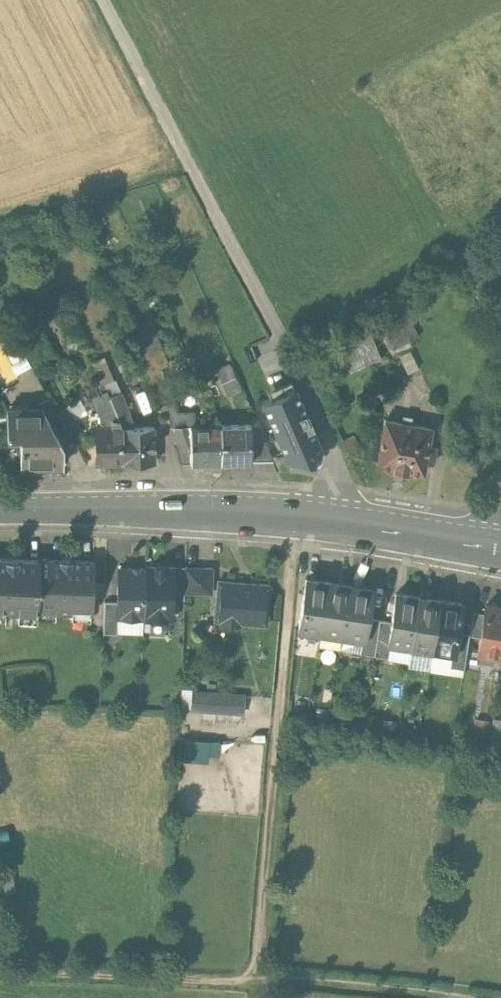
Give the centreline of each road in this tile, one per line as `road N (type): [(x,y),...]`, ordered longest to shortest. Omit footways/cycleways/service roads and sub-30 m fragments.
road 1 (track): [(104,0),(310,393),(334,466),(332,522)]
road 2 (secondary): [(500,551),(297,518),(0,510)]
road 3 (track): [(256,984),(297,518)]

